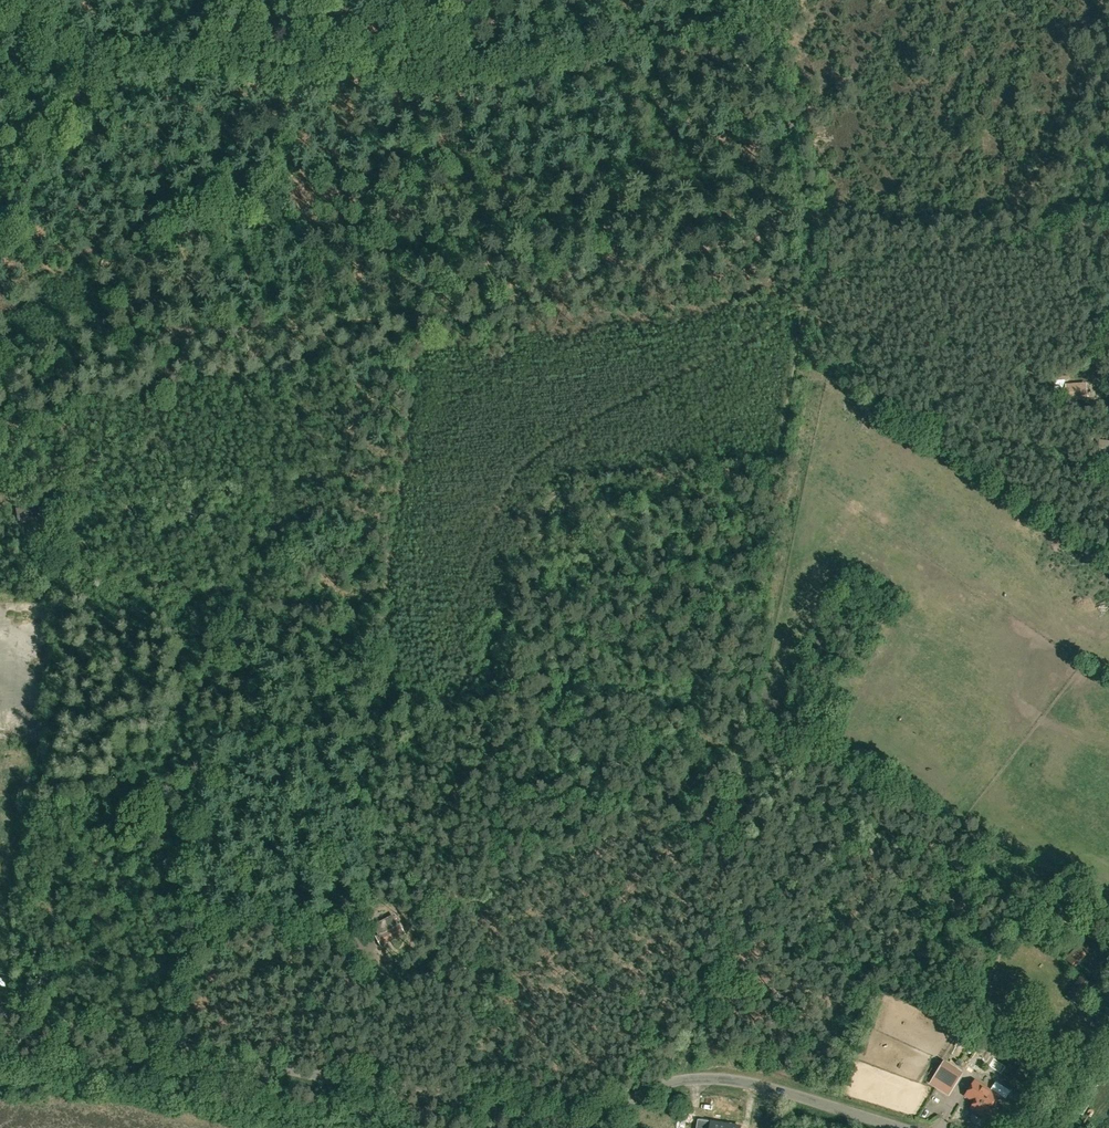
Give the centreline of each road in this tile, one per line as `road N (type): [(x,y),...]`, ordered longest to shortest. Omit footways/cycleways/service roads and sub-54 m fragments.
road 1 (unclassified): [(0,1013),(559,1126),(599,1118),(667,1086),(707,1080),(765,1087),(900,1127)]
road 2 (track): [(0,6),(101,70),(429,89),(759,36)]

